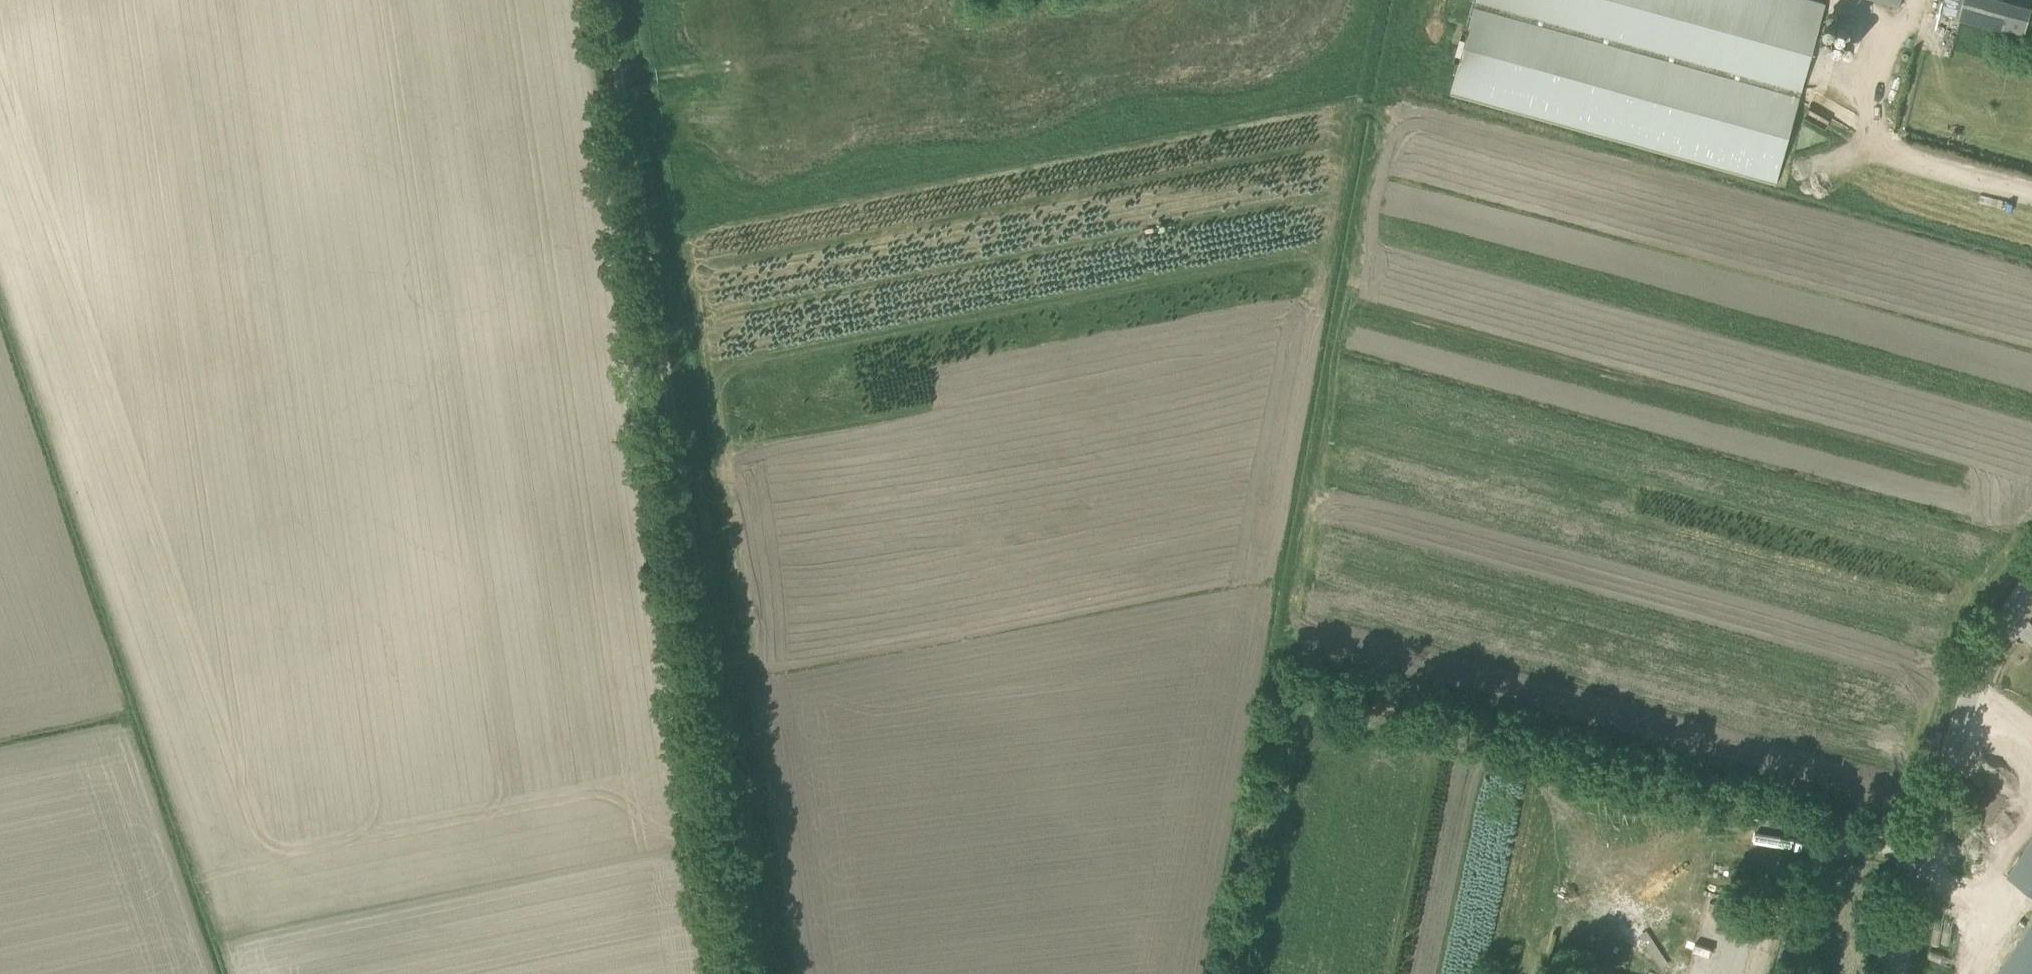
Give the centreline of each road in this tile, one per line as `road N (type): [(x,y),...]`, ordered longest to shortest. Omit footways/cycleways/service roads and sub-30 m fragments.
road 1 (unclassified): [(761,973),(610,0)]
road 2 (unclassified): [(1905,973),(2001,631),(2031,588)]

